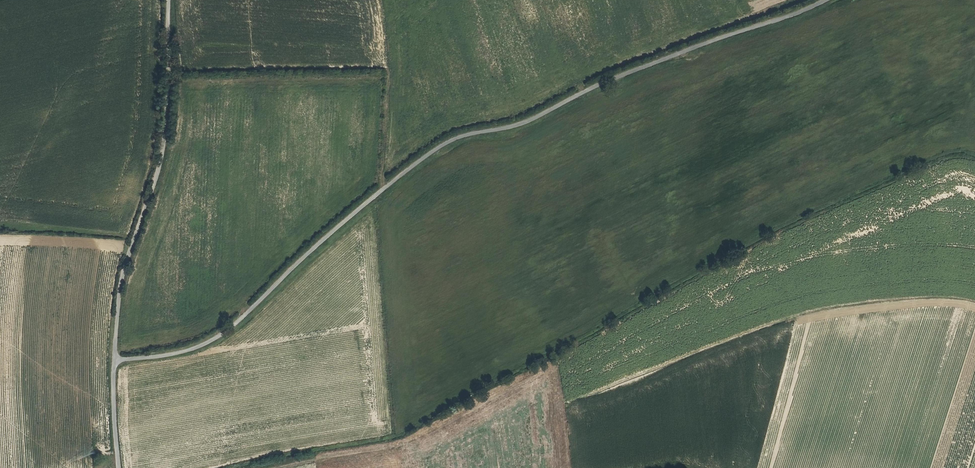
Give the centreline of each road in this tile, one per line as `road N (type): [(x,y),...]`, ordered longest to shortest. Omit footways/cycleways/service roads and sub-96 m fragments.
road 1 (unclassified): [(116,359),(182,352),(226,331),(440,146),(522,124),(603,83),(824,0)]
road 2 (unclassified): [(116,359),(134,245),(168,132),(172,0)]
road 3 (track): [(0,222),(128,235)]

